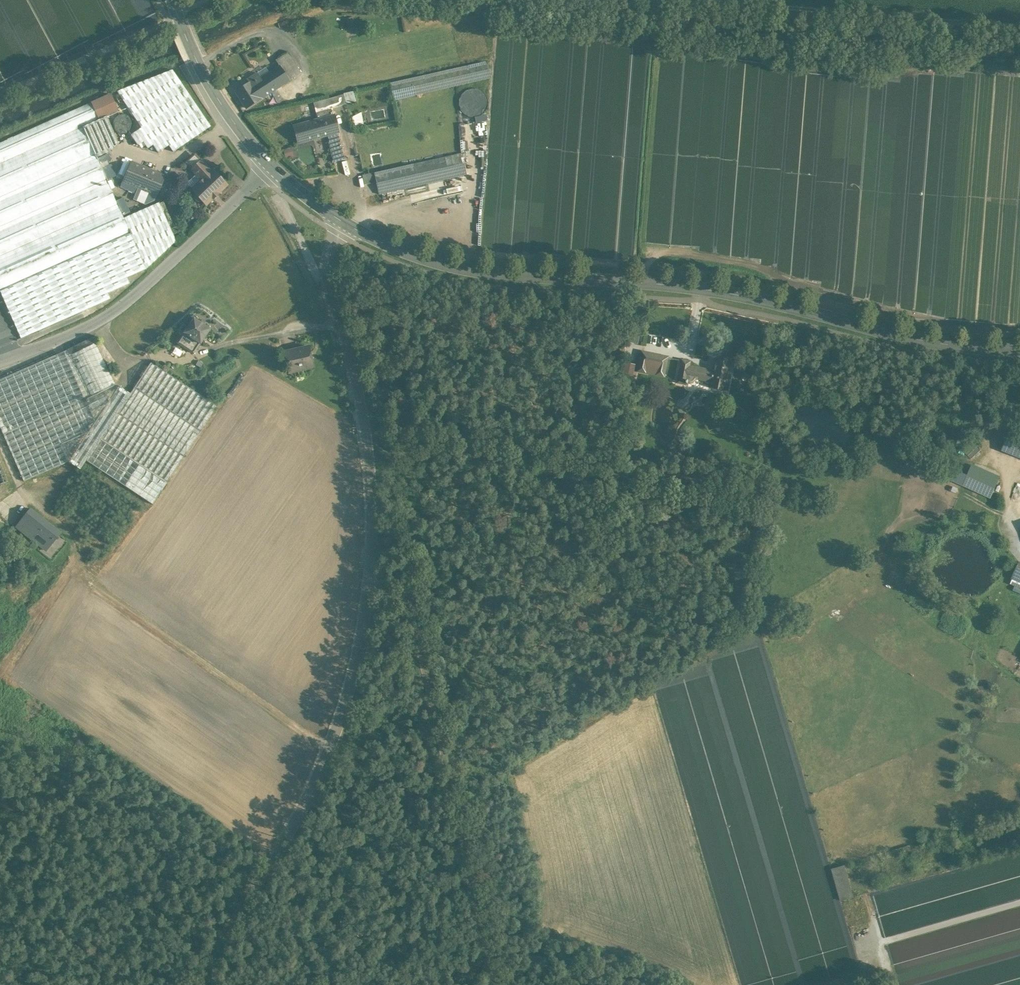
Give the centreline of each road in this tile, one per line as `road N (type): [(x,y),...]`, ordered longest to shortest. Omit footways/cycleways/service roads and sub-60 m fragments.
road 1 (secondary): [(1019,350),(946,344),(695,288),(481,272),(388,245),(341,222)]
road 2 (unclassified): [(186,984),(301,813),(353,702),(369,557)]
road 3 (unclassified): [(369,557),(430,651),(487,984)]
road 4 (unclassified): [(341,222),(325,275),(363,416),(369,557)]
road 5 (unclassified): [(273,169),(104,321),(0,362)]
road 6 (track): [(1019,27),(691,0)]
road 7 (secondary): [(273,169),(214,94),(174,0)]
road 8 (track): [(0,93),(168,21)]

